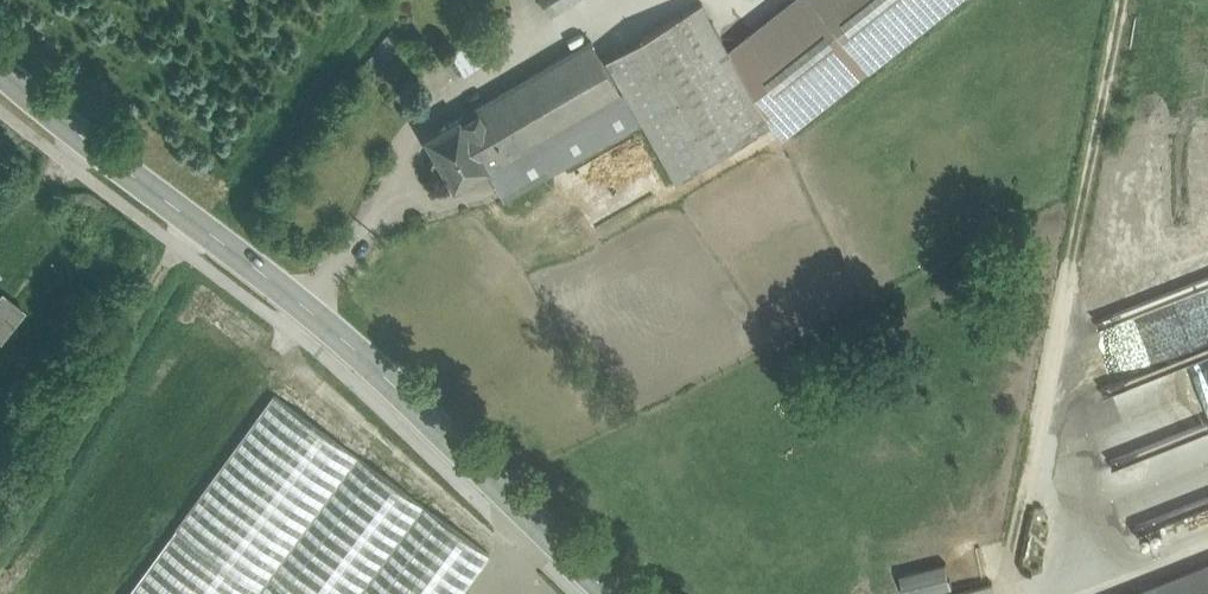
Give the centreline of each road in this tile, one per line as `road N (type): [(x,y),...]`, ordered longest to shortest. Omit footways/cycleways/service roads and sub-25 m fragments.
road 1 (tertiary): [(610,593),(326,326),(0,65)]
road 2 (track): [(1131,0),(1019,541),(1023,593)]

